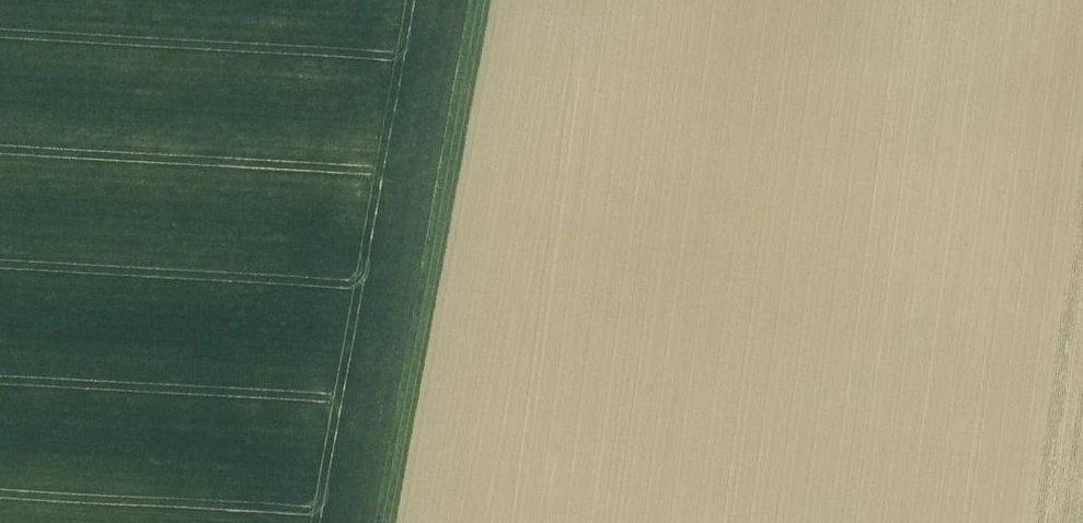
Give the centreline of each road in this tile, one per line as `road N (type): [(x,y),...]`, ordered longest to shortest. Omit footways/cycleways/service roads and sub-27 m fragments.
road 1 (track): [(393,522),(479,0)]

